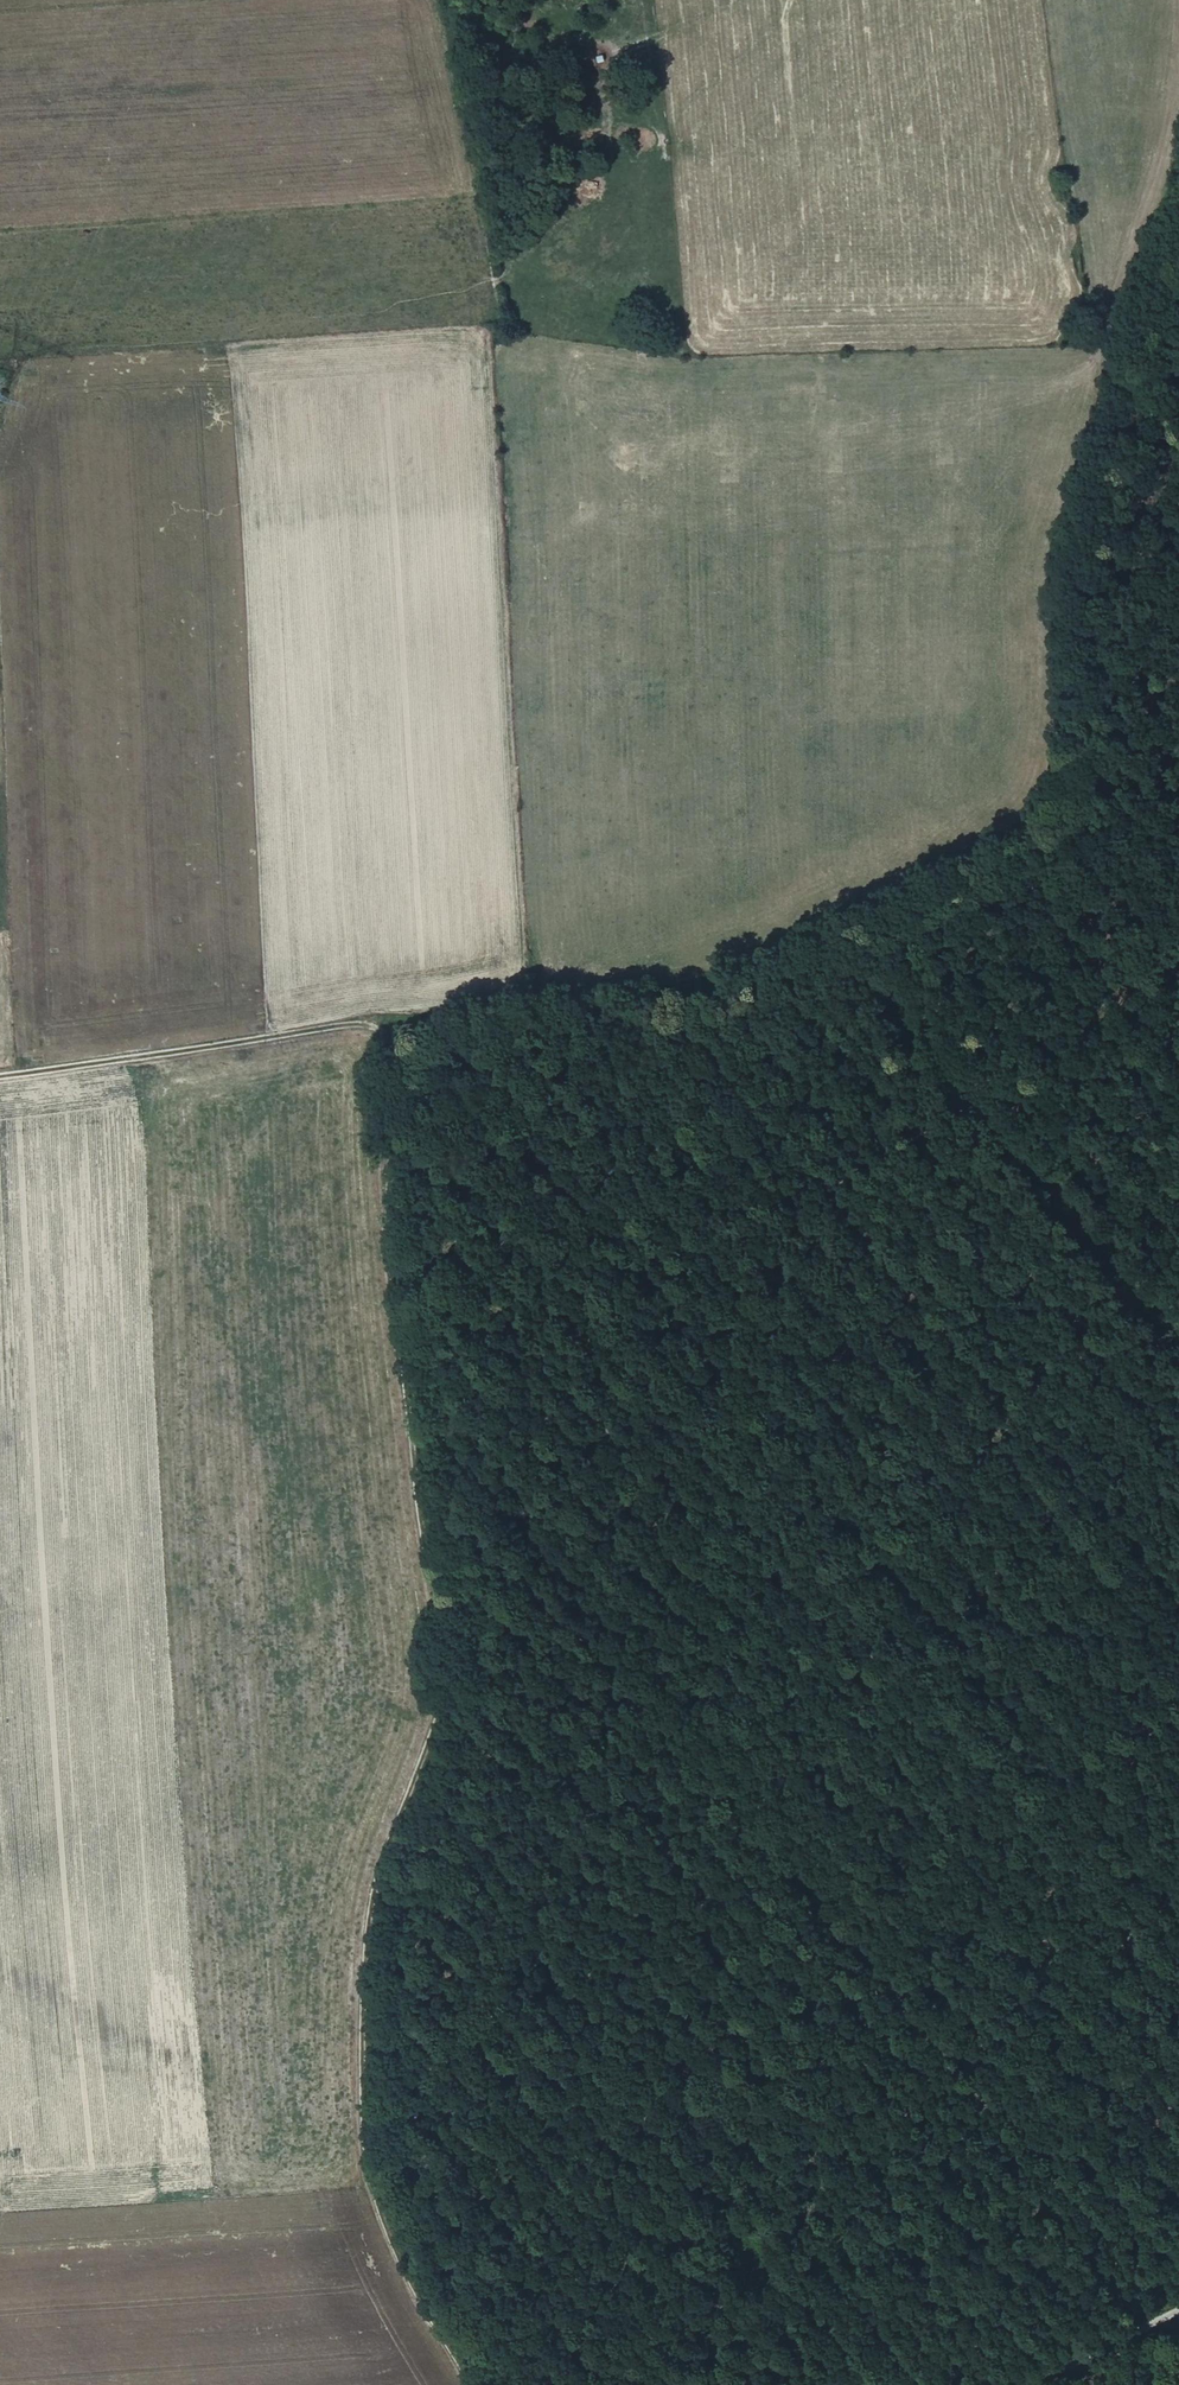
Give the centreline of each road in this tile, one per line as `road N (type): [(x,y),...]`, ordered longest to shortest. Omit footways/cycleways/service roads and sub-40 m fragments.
road 1 (track): [(471,2384),(414,2289),(360,2154),(372,1943),(447,1649),(375,1088),(391,1032)]
road 2 (track): [(0,1071),(356,1024),(391,1032)]
road 3 (track): [(1178,2314),(1042,2384)]

